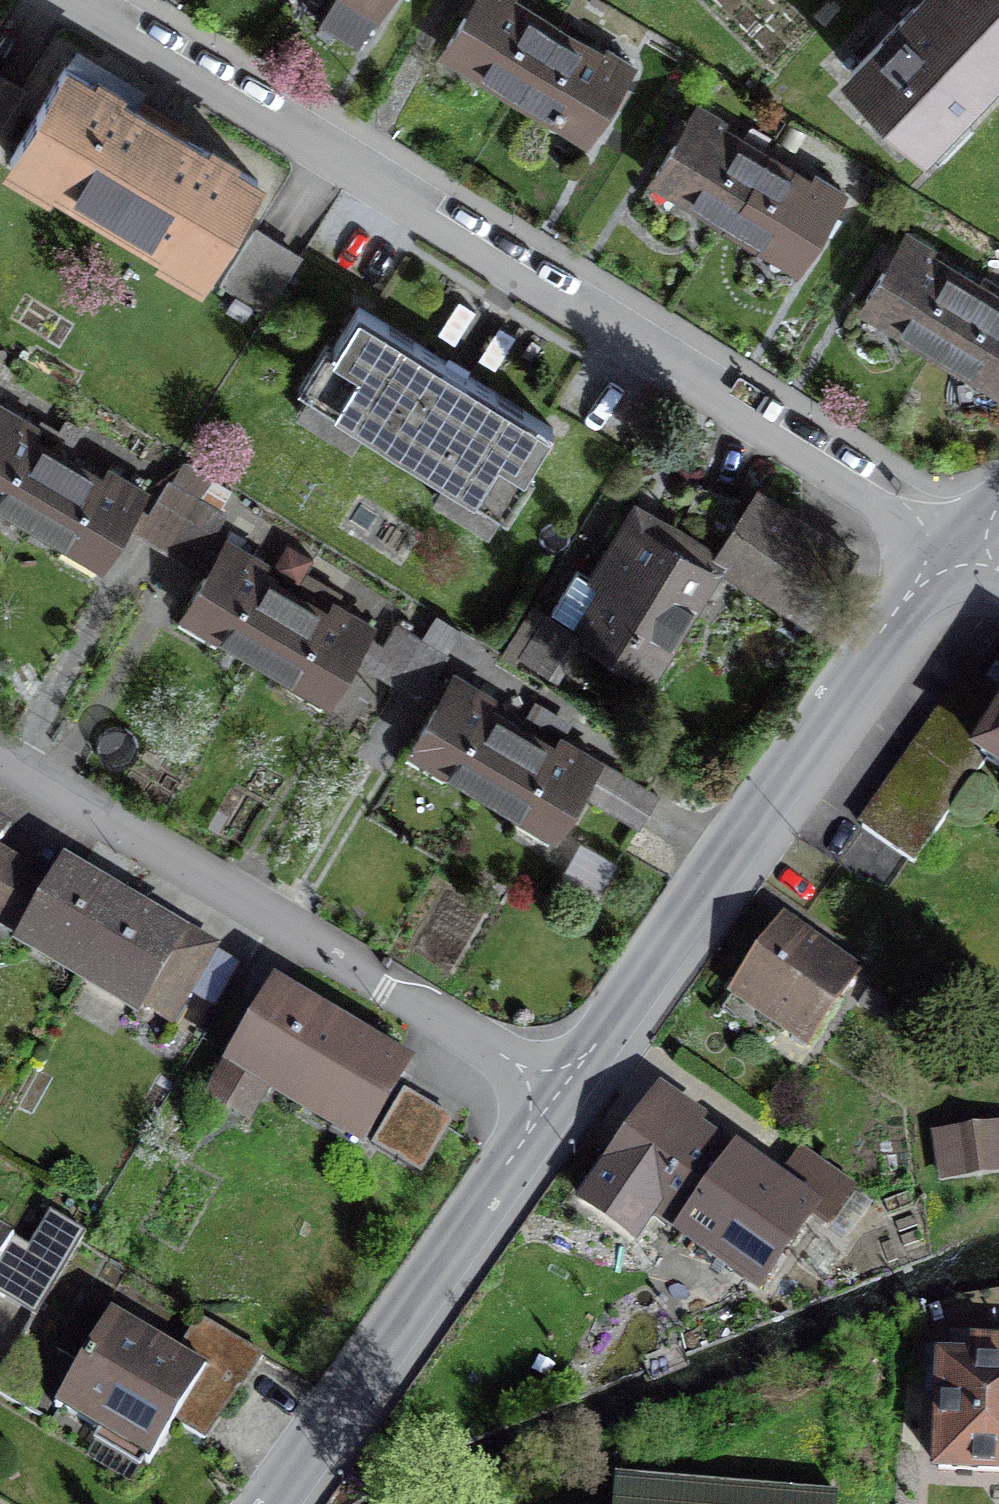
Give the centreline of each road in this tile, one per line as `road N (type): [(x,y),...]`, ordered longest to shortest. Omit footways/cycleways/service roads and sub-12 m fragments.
road 1 (residential): [(56,0),(956,551)]
road 2 (tertiary): [(956,551),(708,877),(563,1085)]
road 3 (residential): [(0,751),(563,1085)]
road 4 (tertiary): [(563,1085),(281,1503)]

